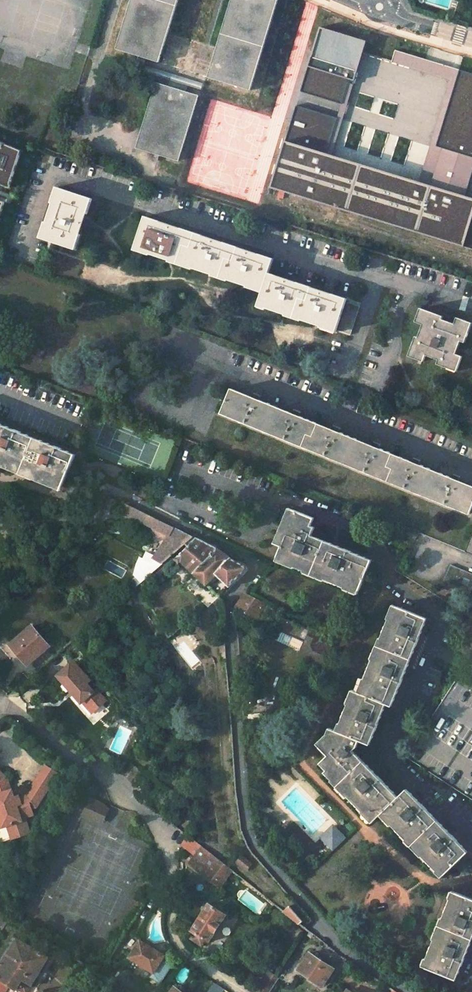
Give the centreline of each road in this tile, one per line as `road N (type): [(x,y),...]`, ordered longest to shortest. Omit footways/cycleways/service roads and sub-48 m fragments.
road 1 (residential): [(410,991),(338,943),(249,833),(229,606),(253,564),(91,479)]
road 2 (residential): [(0,701),(146,816),(164,843),(180,947),(246,991)]

